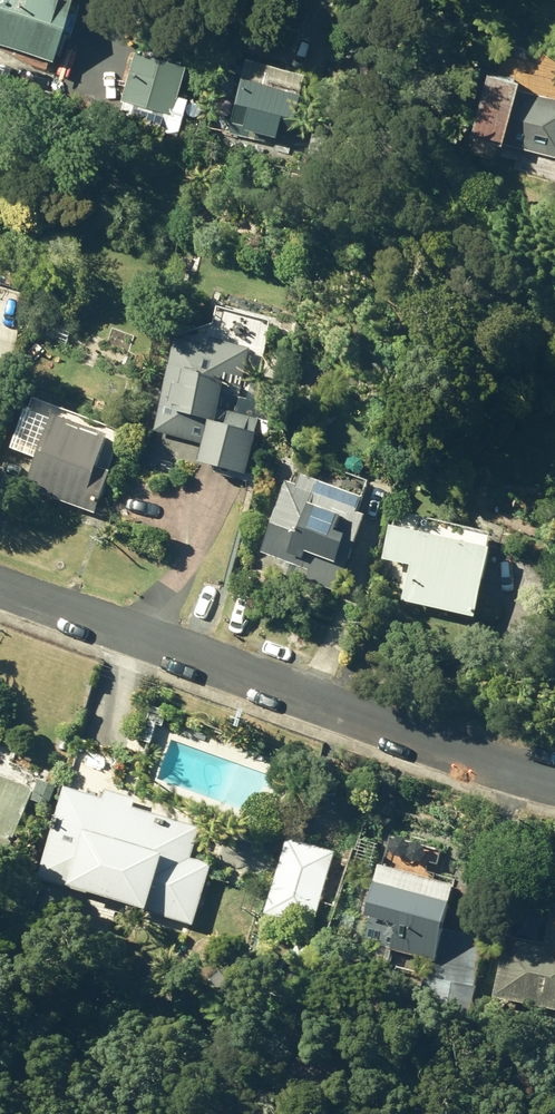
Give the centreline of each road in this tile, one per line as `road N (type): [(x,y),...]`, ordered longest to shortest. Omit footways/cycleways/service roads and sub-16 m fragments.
road 1 (residential): [(0,588),(444,750),(554,780)]

